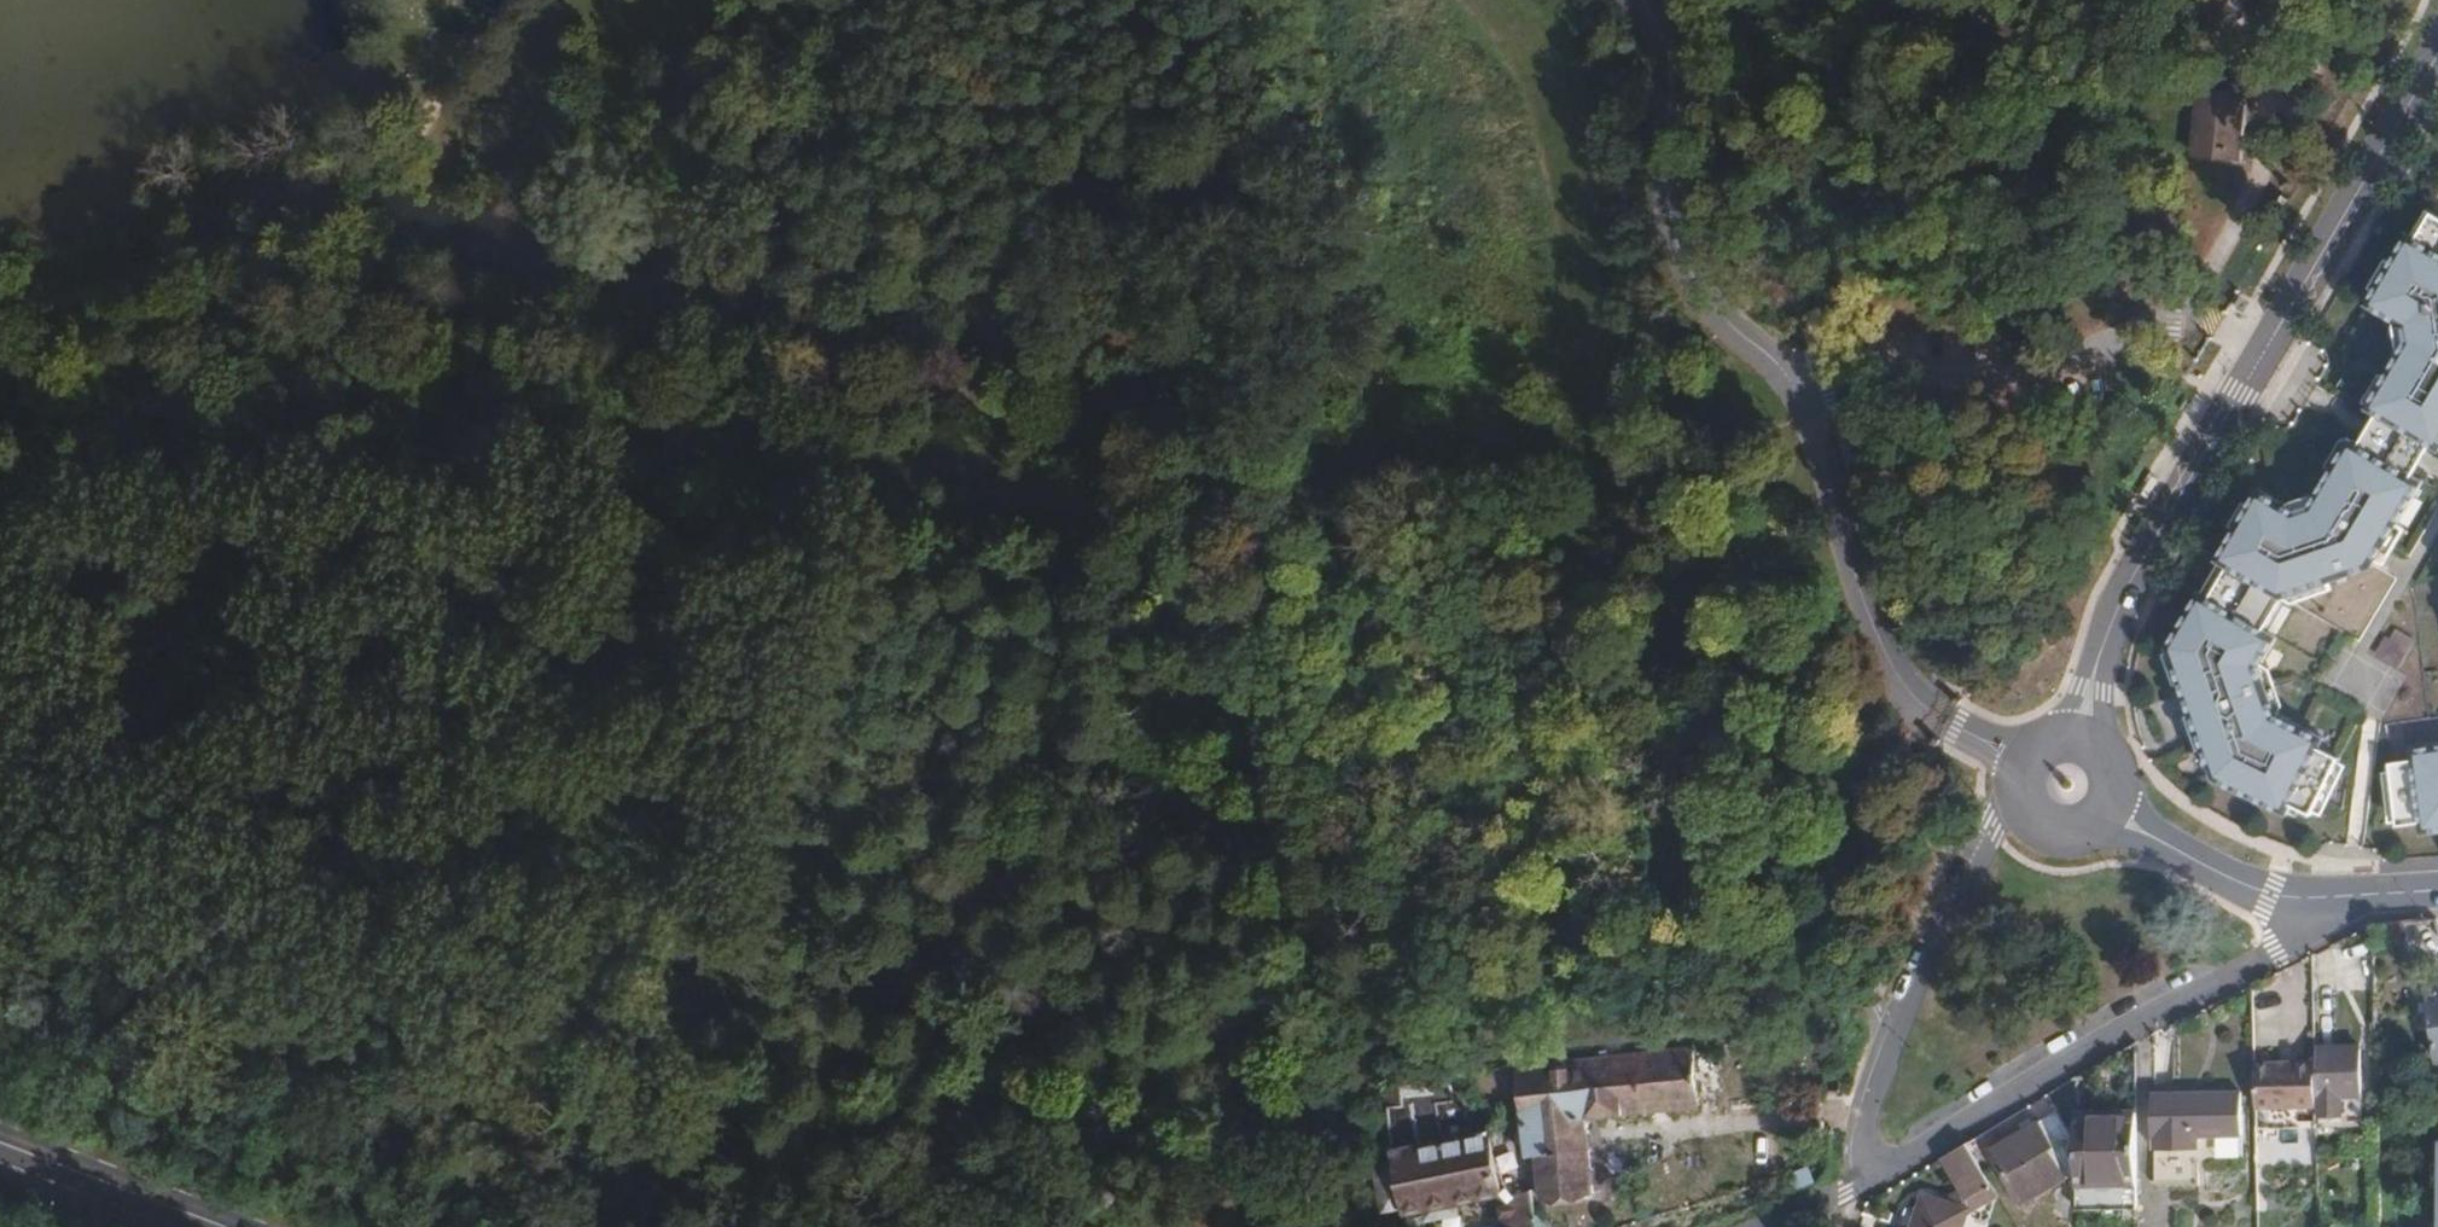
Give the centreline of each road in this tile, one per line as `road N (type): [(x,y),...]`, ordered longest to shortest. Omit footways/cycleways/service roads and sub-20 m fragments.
road 1 (tertiary): [(2089,743),(2106,640),(2146,556),(2437,52)]
road 2 (residential): [(2334,902),(2278,950),(2120,1028),(1846,1182)]
road 3 (residential): [(2025,799),(1996,831),(1862,1107),(1846,1182)]
road 4 (tertiary): [(2334,902),(2270,897),(2100,807)]
road 5 (secondary): [(223,1226),(0,1144)]

